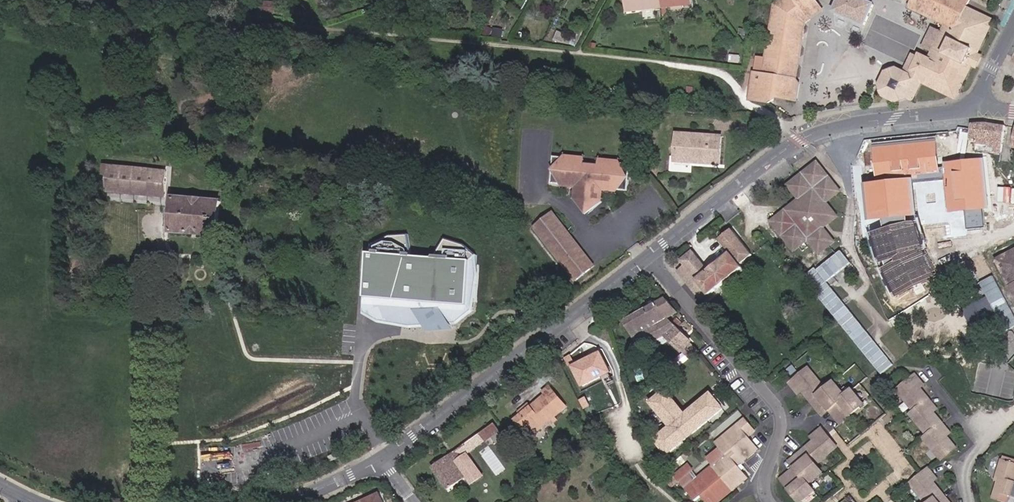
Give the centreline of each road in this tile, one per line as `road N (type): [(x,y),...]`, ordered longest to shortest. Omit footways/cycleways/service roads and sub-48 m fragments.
road 1 (residential): [(645,259),(796,138),(981,108)]
road 2 (residential): [(383,461),(645,259)]
road 3 (residential): [(645,259),(775,403),(784,421),(767,483),(771,501)]

